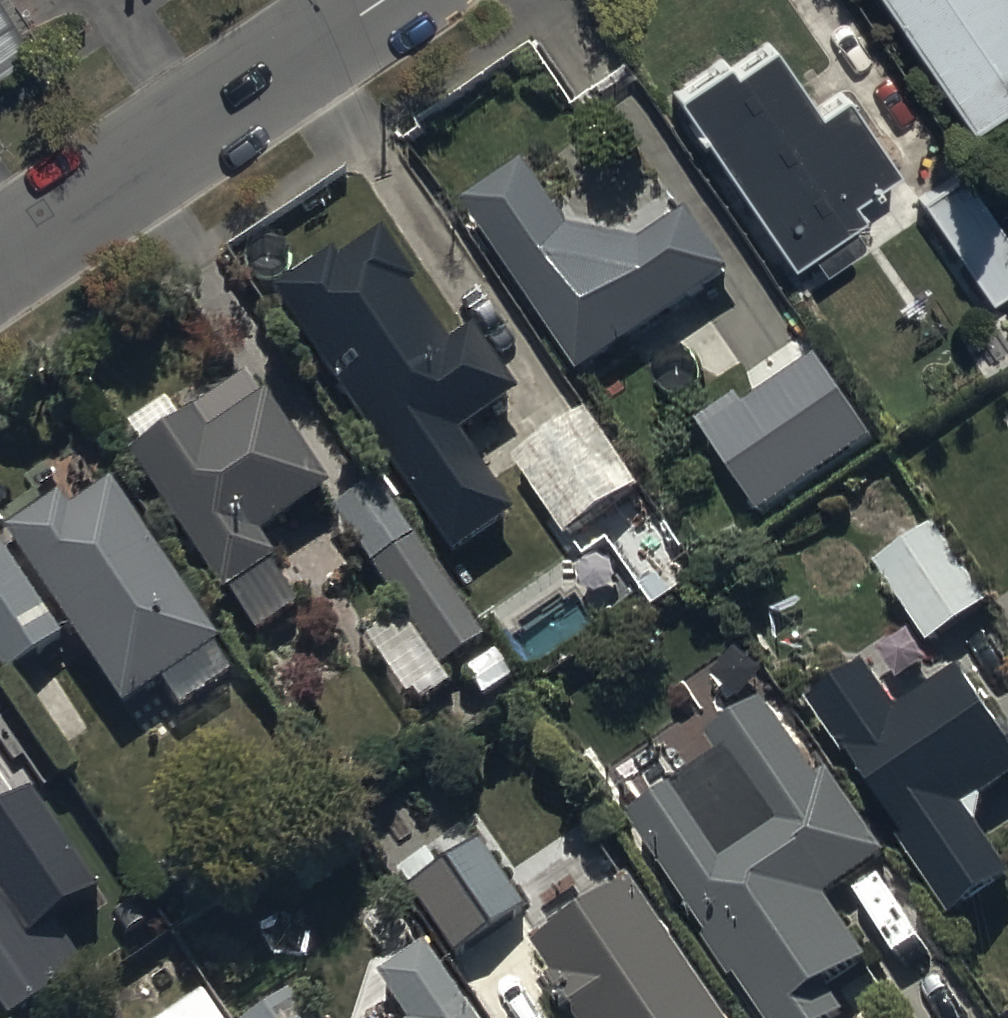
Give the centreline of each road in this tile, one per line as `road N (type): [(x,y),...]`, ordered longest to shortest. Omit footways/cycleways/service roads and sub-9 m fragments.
road 1 (residential): [(0,261),(386,0)]

